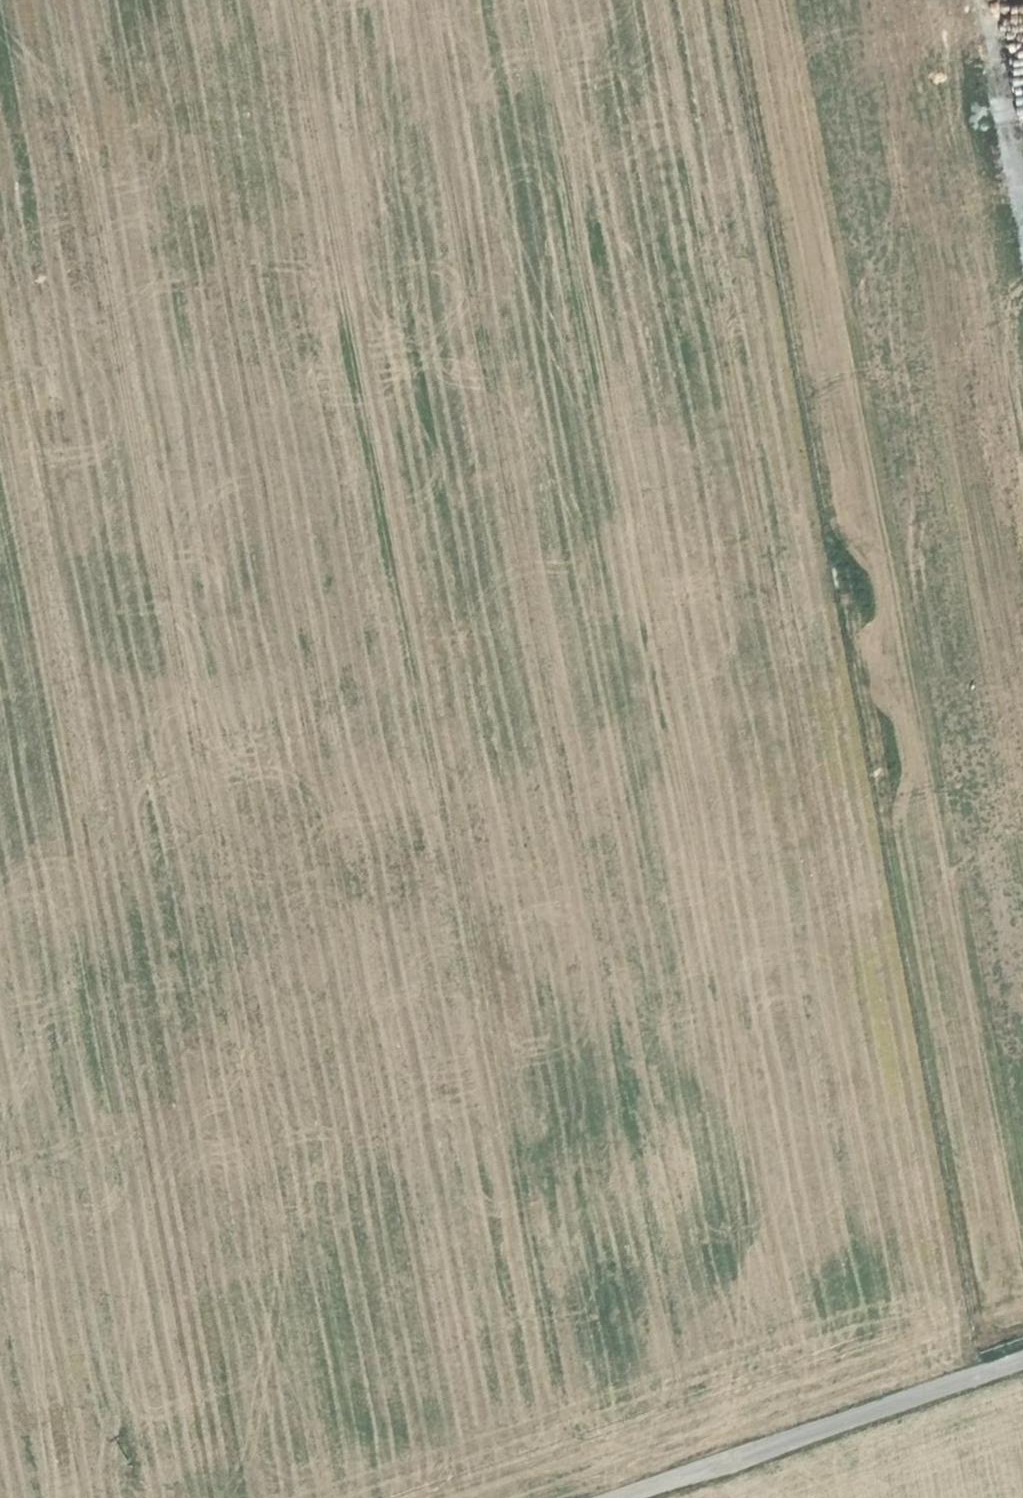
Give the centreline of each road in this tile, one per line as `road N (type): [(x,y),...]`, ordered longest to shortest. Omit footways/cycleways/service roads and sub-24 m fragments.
road 1 (track): [(1022,1354),(597,1497)]

